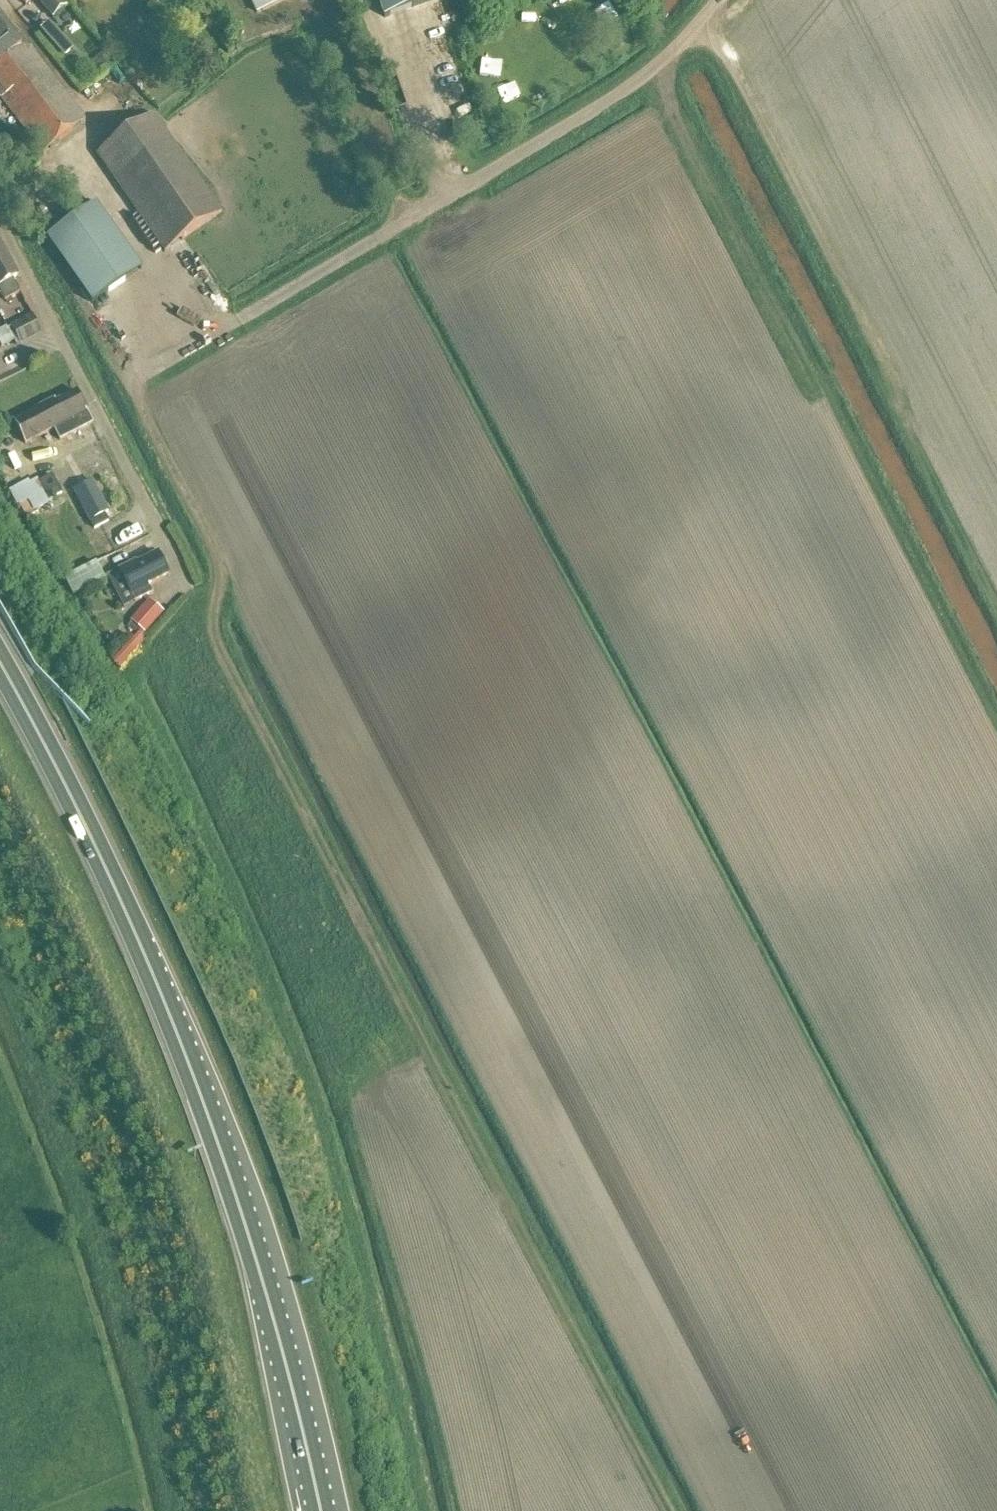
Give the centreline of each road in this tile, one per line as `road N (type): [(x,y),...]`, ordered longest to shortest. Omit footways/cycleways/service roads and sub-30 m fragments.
road 1 (track): [(143,374),(135,389),(217,572),(212,629),(672,1510)]
road 2 (trunk): [(320,1510),(268,1302),(190,1072),(99,858),(0,663)]
road 3 (unclassified): [(143,374),(601,110),(671,56),(721,0)]
road 4 (residential): [(0,225),(181,580)]

